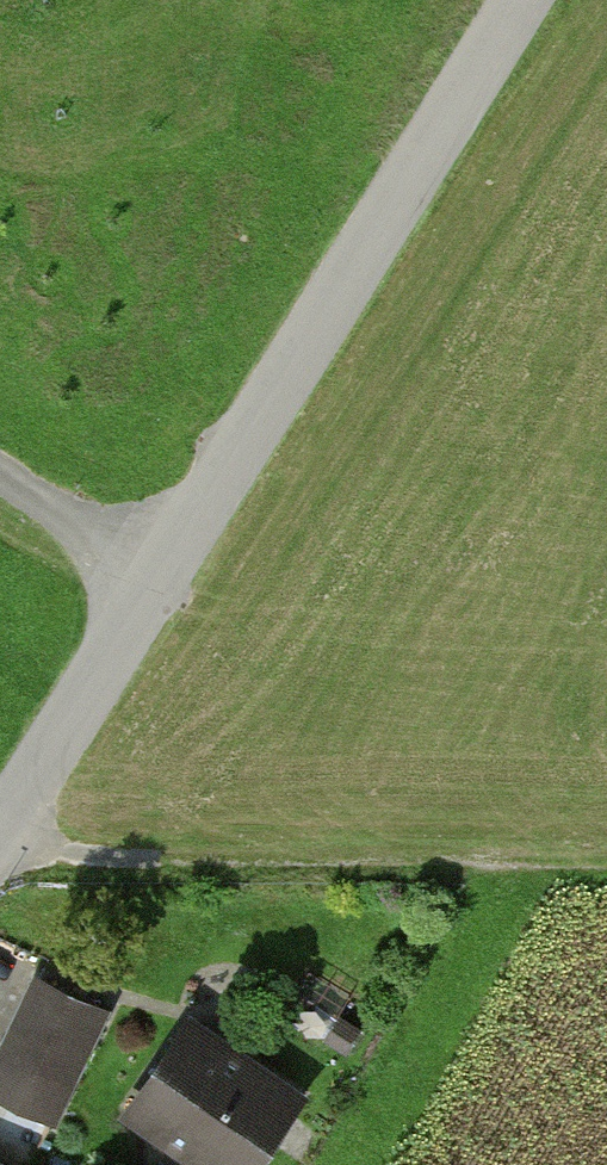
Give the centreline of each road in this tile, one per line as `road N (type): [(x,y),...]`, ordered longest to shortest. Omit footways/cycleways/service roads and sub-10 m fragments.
road 1 (unclassified): [(0,831),(520,0)]
road 2 (track): [(0,847),(67,861),(606,861)]
road 3 (track): [(157,577),(0,468)]

